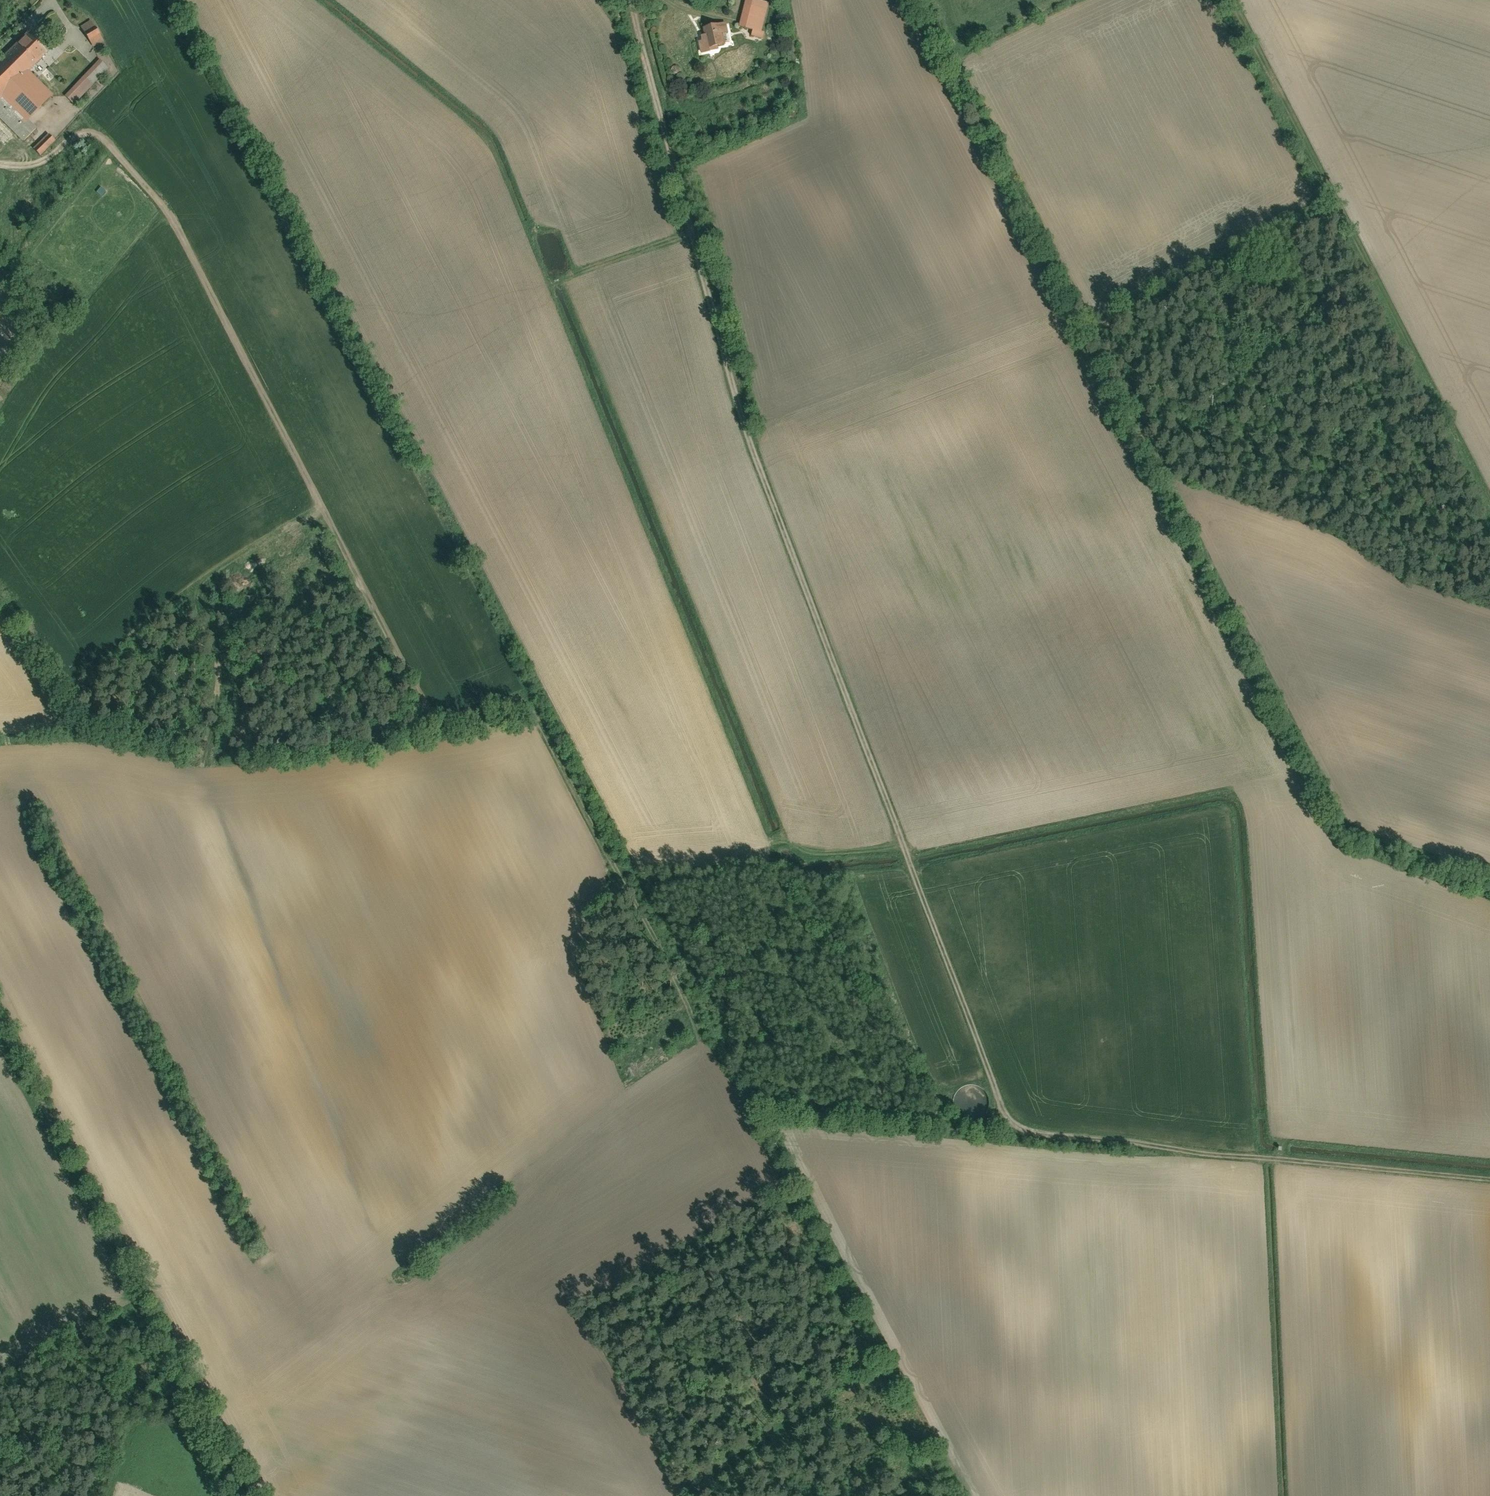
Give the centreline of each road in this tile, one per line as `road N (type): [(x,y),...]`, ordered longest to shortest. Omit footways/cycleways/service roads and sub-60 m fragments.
road 1 (track): [(632,0),(738,409),(1013,1124),(1036,1134),(1489,1177)]

